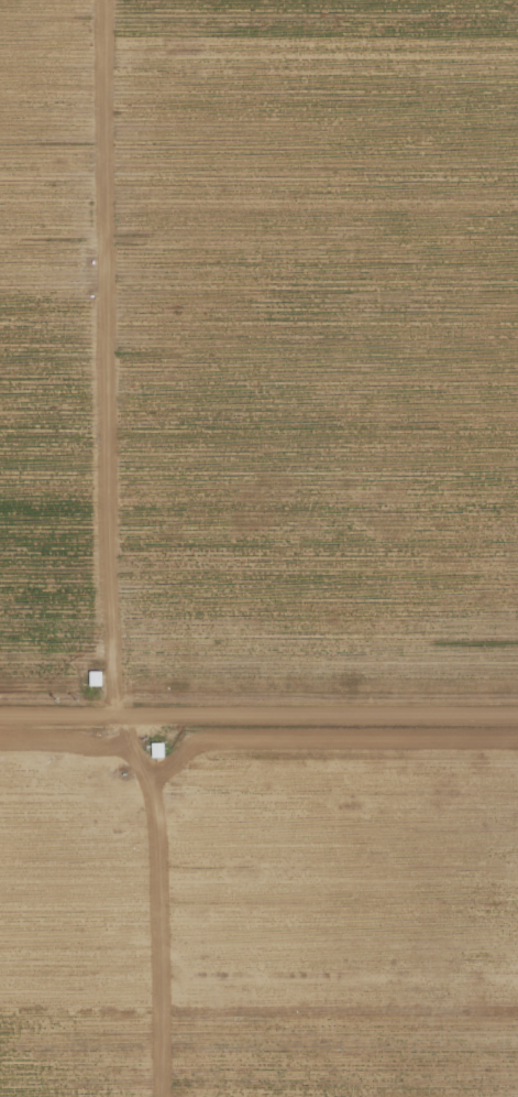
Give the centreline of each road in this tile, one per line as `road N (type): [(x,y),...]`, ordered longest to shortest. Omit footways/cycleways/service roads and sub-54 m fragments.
road 1 (residential): [(90,717),(103,0)]
road 2 (residential): [(156,1096),(157,723)]
road 3 (residential): [(157,723),(517,720)]

